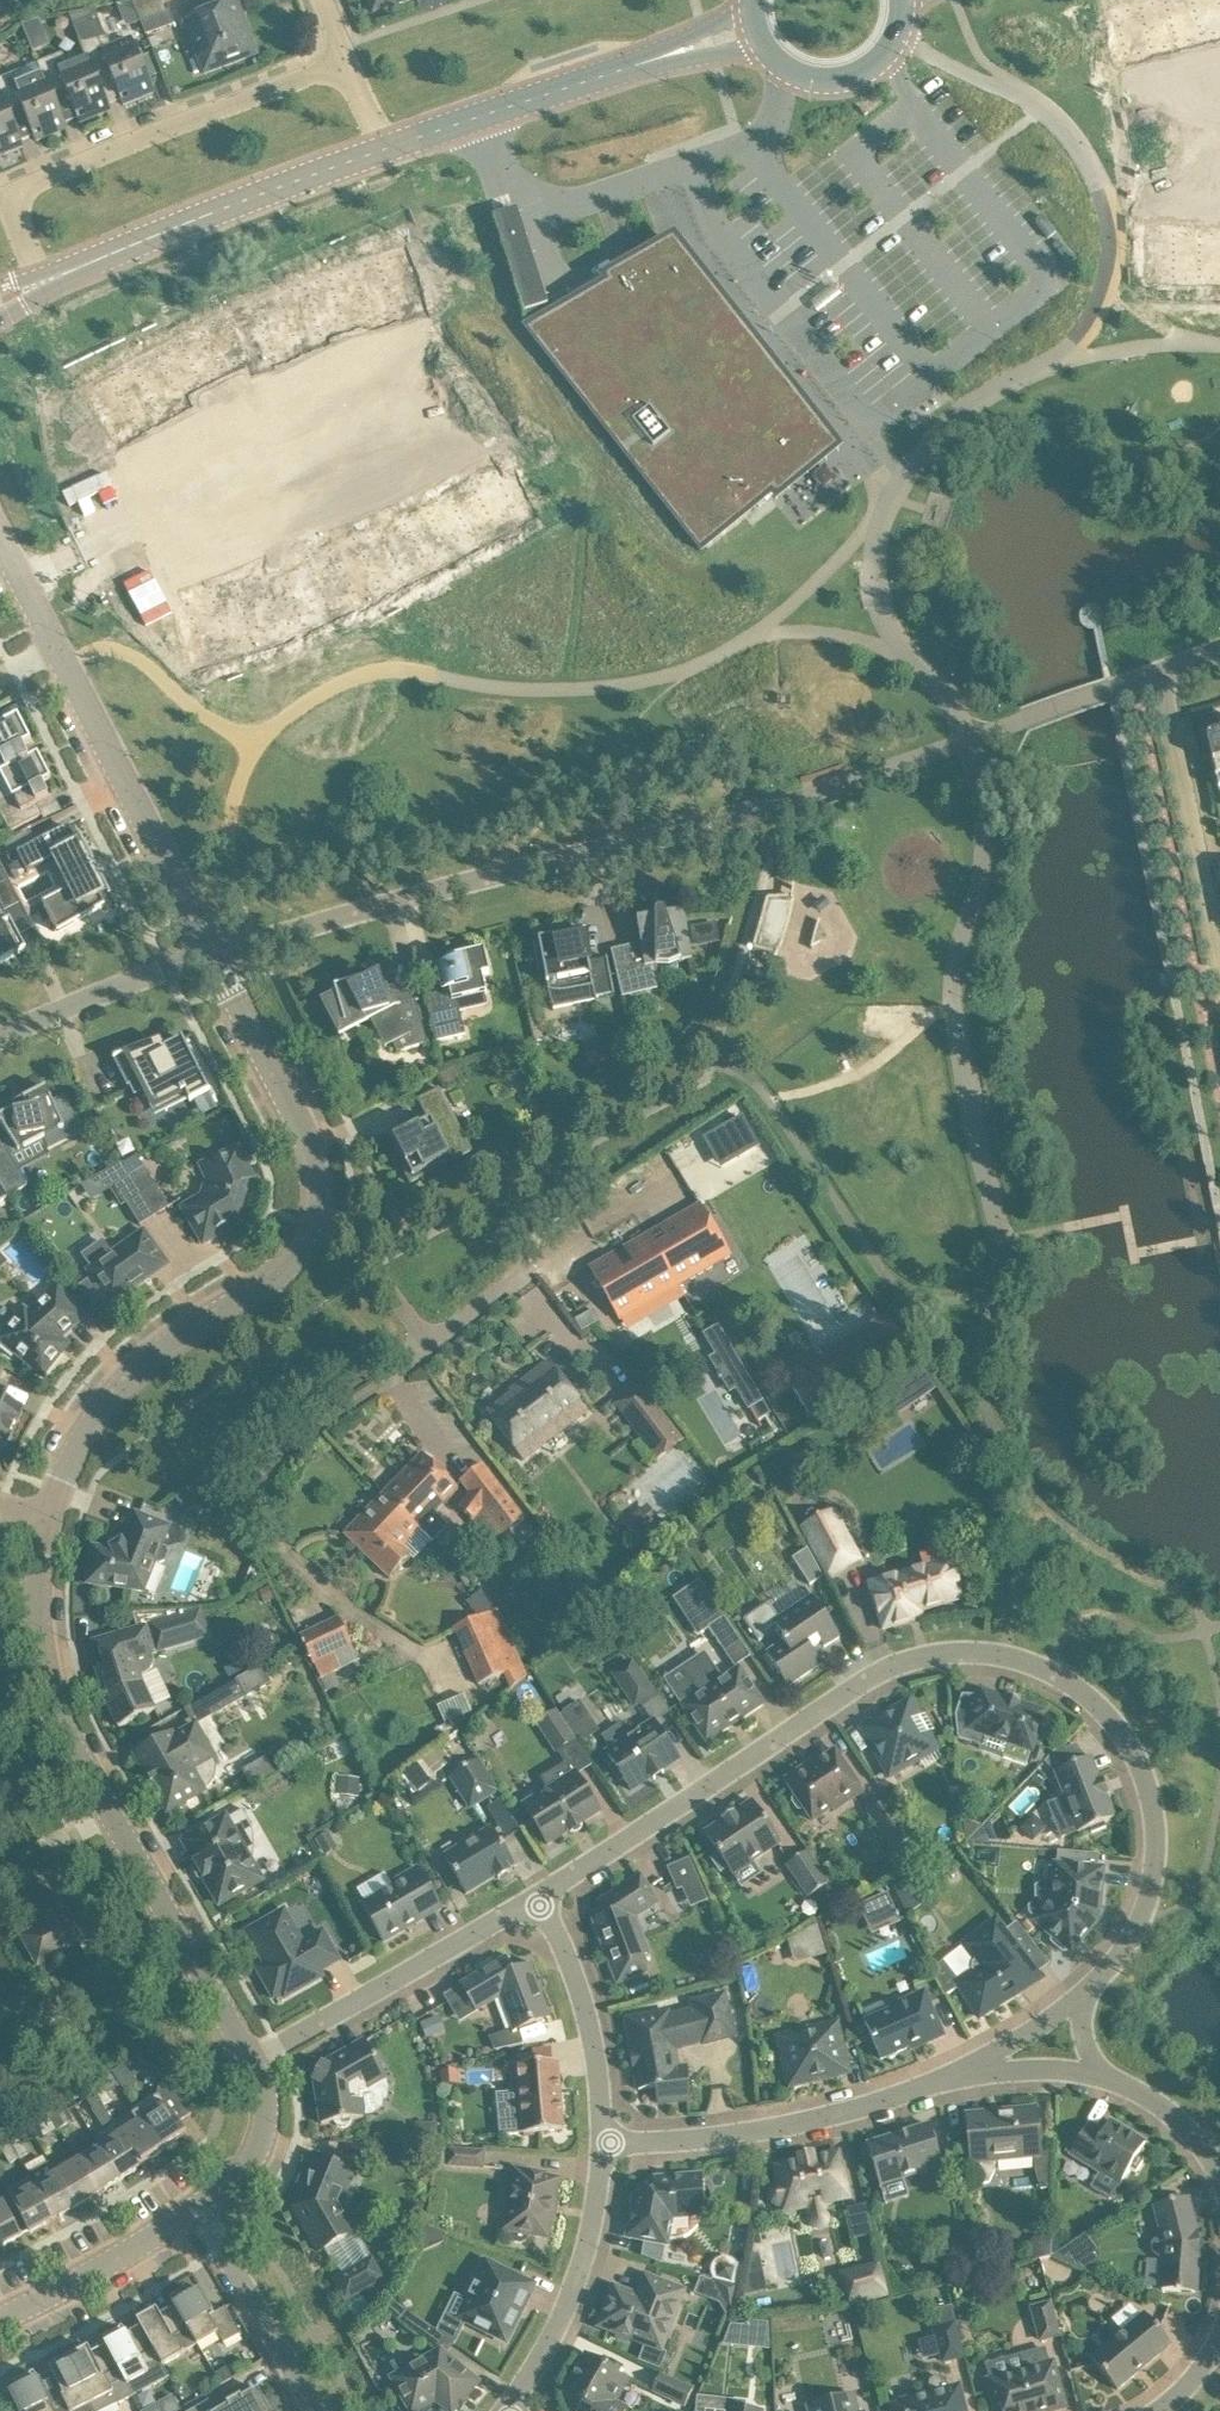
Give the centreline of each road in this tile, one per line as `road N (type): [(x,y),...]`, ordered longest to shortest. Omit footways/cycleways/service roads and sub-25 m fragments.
road 1 (residential): [(539,1902),(906,1660),(954,1651),(1003,1654),(1072,1681),(1106,1711),(1151,1793),(1155,1874),(1143,1914),(1081,1995)]
road 2 (residential): [(214,952),(788,801)]
road 3 (unclassified): [(49,1517),(37,1639),(51,1699),(247,2057)]
road 4 (residential): [(43,281),(11,206),(19,184),(348,61)]
road 5 (unclassified): [(325,1200),(299,1256),(147,1357),(88,1431),(49,1517)]
road 6 (unclassified): [(43,281),(391,147)]
road 7 (residential): [(611,2143),(869,2103),(975,2069)]
road 8 (unclassified): [(57,653),(214,952)]
road 9 (residential): [(247,2057),(539,1902)]
road 10 (residential): [(325,1200),(407,1321),(426,1333),(450,1332),(535,1275)]
road 11 (residential): [(1219,959),(1161,671)]
road 12 (residential): [(507,2410),(563,2309),(600,2211),(611,2143)]
road 13 (unclassified): [(214,952),(314,1148),(325,1200)]
road 14 (residential): [(611,2143),(599,2061),(567,1957),(539,1902)]
road 15 (unclassified): [(391,147),(627,68)]
road 16 (residential): [(198,2208),(312,2410)]
road 17 (residential): [(0,1039),(214,952)]
road 18 (unclassified): [(198,2208),(0,2317)]
road 19 (unclassified): [(761,46),(797,76),(845,81),(887,56),(906,5)]
road 20 (unclassified): [(247,2057),(266,2097),(261,2144),(198,2208)]
road 21 (residential): [(1099,2074),(1147,2093),(1196,2136),(1219,2172)]
road 22 (unclassified): [(749,3),(627,68)]
road 23 (unclassified): [(627,68),(761,46)]
road 24 (residential): [(975,2069),(1081,1995)]
road 25 (residential): [(975,2069),(1099,2074)]
road 26 (unclassified): [(0,543),(57,653)]

